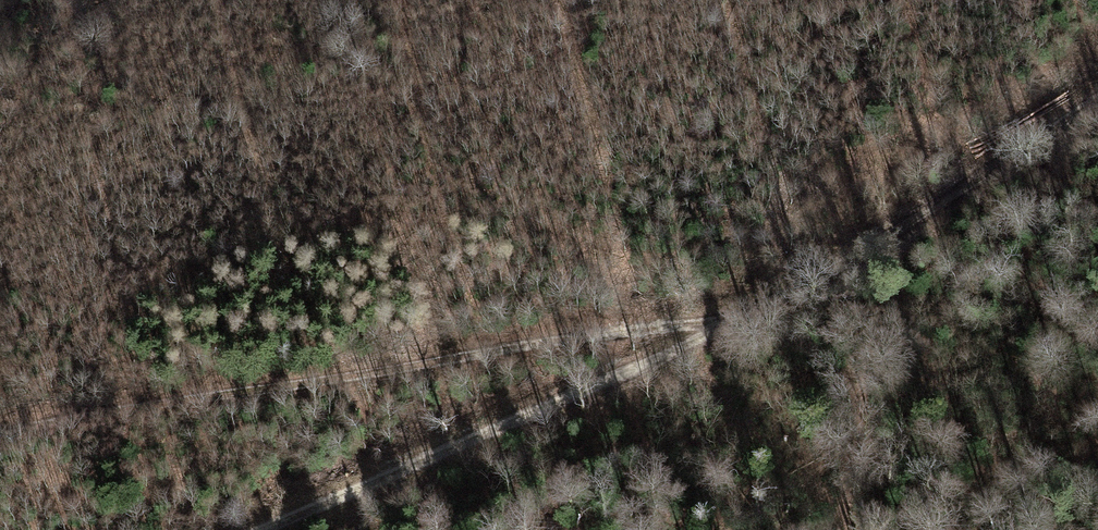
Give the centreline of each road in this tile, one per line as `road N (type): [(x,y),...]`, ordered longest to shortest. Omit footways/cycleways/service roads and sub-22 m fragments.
road 1 (track): [(259,529),(697,339),(716,323),(0,435)]
road 2 (track): [(1097,107),(716,323)]

